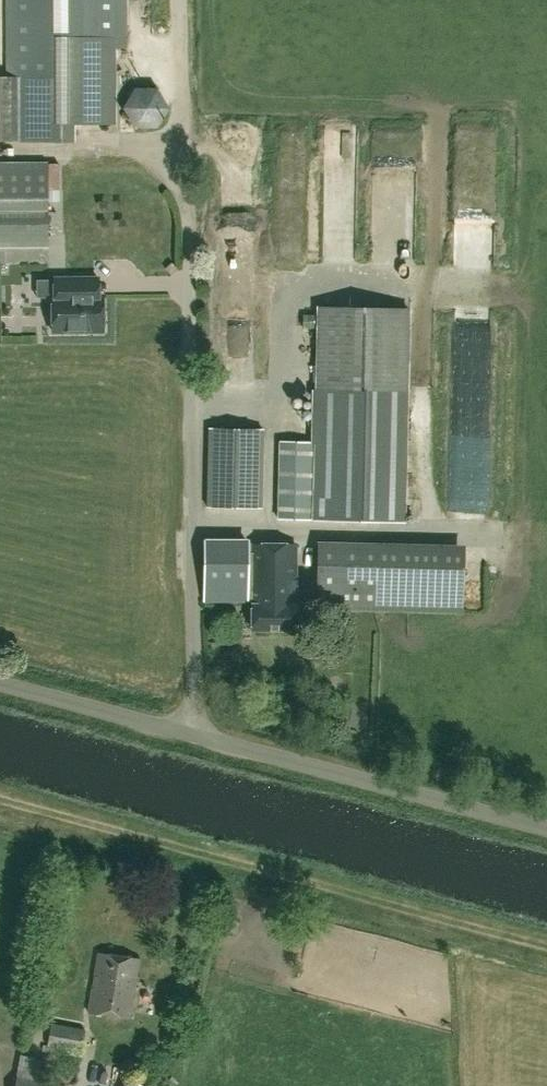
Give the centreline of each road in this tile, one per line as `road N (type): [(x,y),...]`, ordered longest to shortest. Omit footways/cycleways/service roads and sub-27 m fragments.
road 1 (track): [(190,731),(191,286),(181,0)]
road 2 (track): [(546,945),(0,797)]
road 3 (unclassified): [(546,827),(0,681)]

